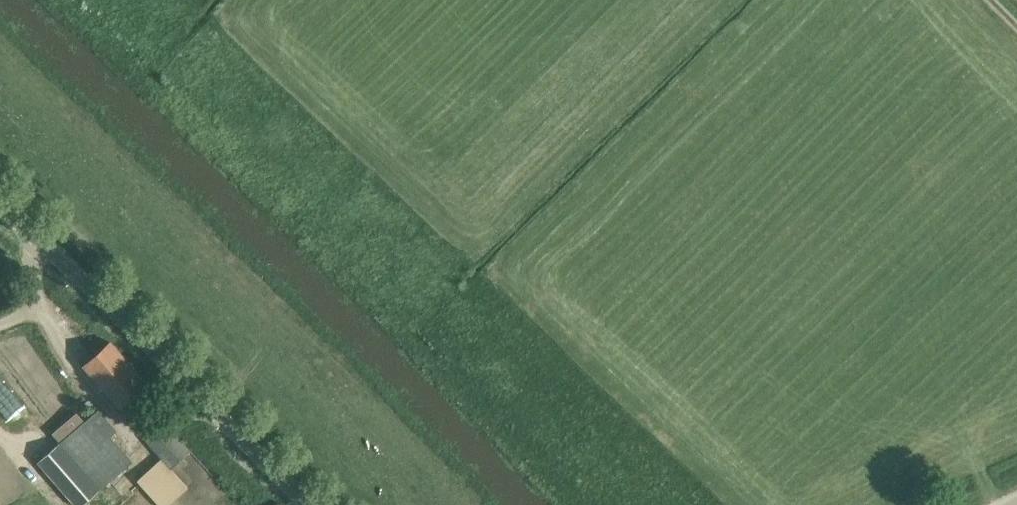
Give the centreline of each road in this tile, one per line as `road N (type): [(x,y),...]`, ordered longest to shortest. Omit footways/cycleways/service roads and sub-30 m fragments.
road 1 (unclassified): [(306,504),(0,205)]

